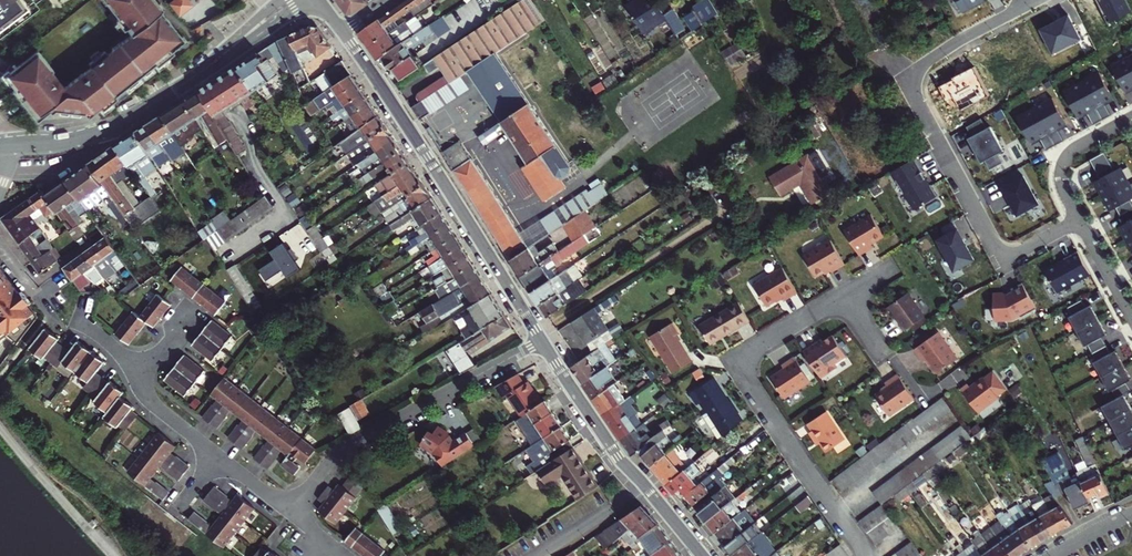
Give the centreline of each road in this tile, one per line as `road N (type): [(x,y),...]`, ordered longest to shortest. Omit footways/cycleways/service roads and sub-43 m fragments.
road 1 (residential): [(1043,0),(923,64),(916,94),(1004,250),(1020,251),(1078,218)]
road 2 (tertiary): [(342,32),(542,341)]
road 3 (residential): [(864,555),(734,362),(844,295)]
road 4 (residential): [(542,341),(353,442),(289,512)]
road 5 (tertiary): [(126,121),(293,0)]
road 6 (tertiary): [(542,341),(617,457),(644,485)]
road 7 (residential): [(113,555),(0,429)]
road 8 (residential): [(1131,119),(1069,157),(1063,182),(1078,218)]
road 9 (residential): [(6,171),(66,165),(126,121)]
road 10 (residential): [(644,485),(537,555)]

